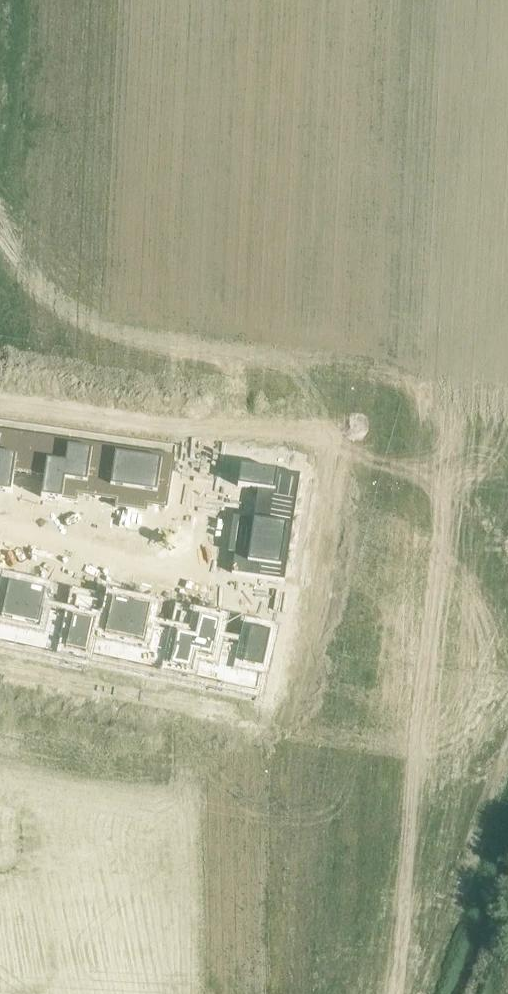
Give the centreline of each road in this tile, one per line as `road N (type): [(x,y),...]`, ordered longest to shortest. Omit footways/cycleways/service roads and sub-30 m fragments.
road 1 (residential): [(186,576),(0,527)]

